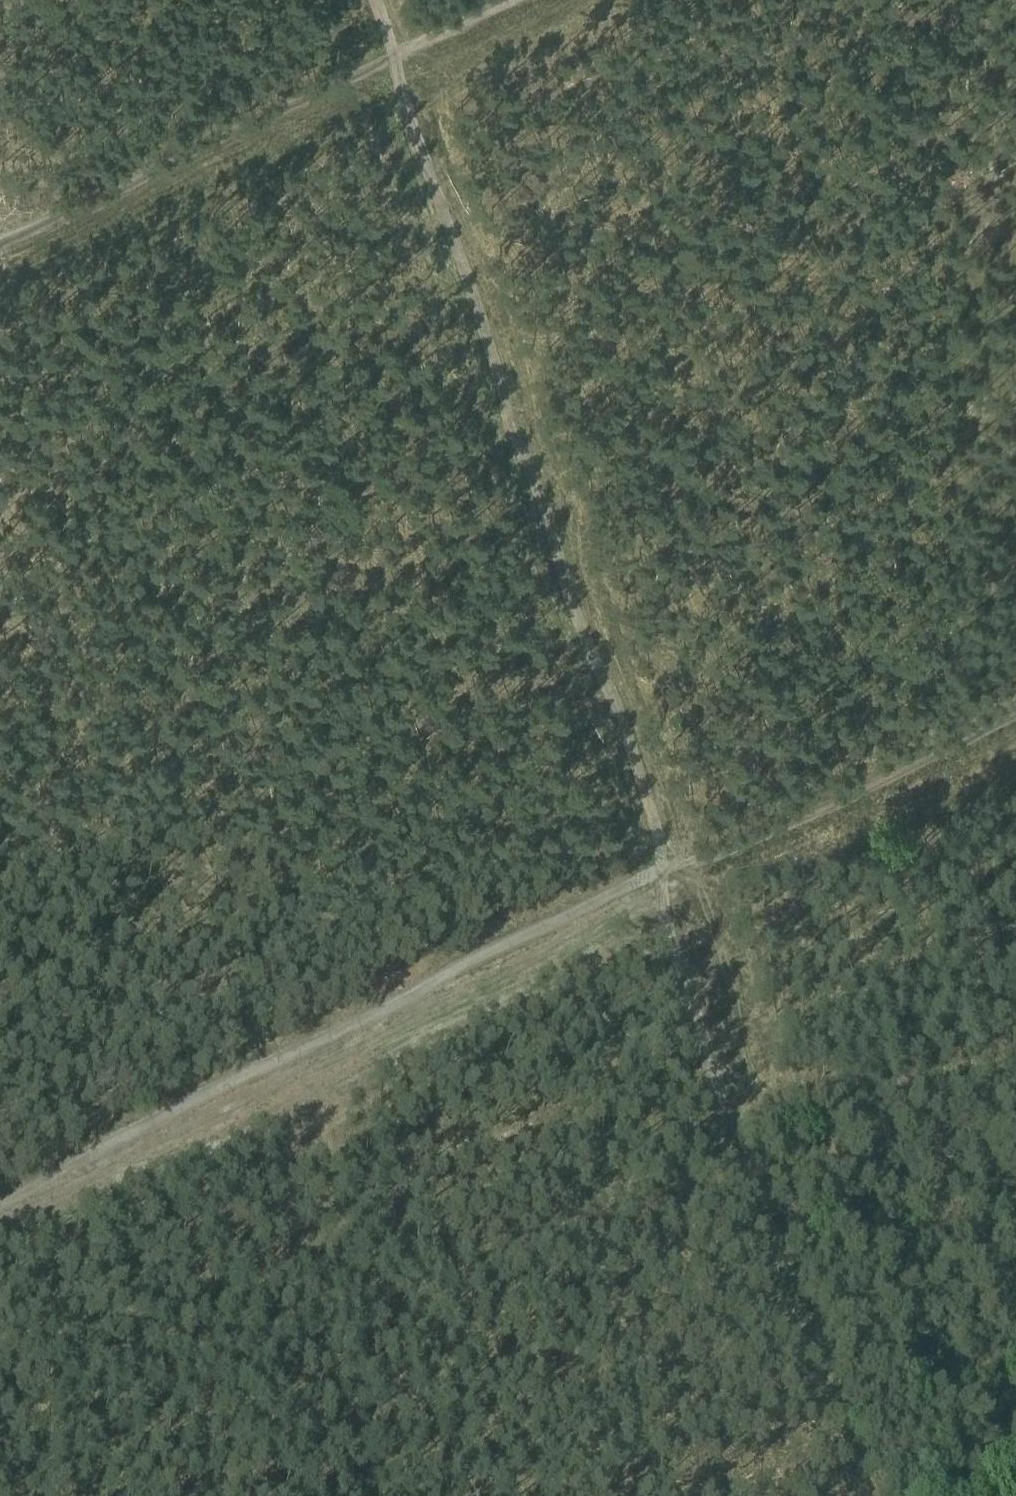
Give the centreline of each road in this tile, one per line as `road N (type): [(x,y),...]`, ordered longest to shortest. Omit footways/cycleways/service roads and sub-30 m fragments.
road 1 (track): [(1015,1070),(828,1108),(768,1101),(752,1084),(709,917),(676,872),(0,1204)]
road 2 (track): [(1015,709),(676,872)]

